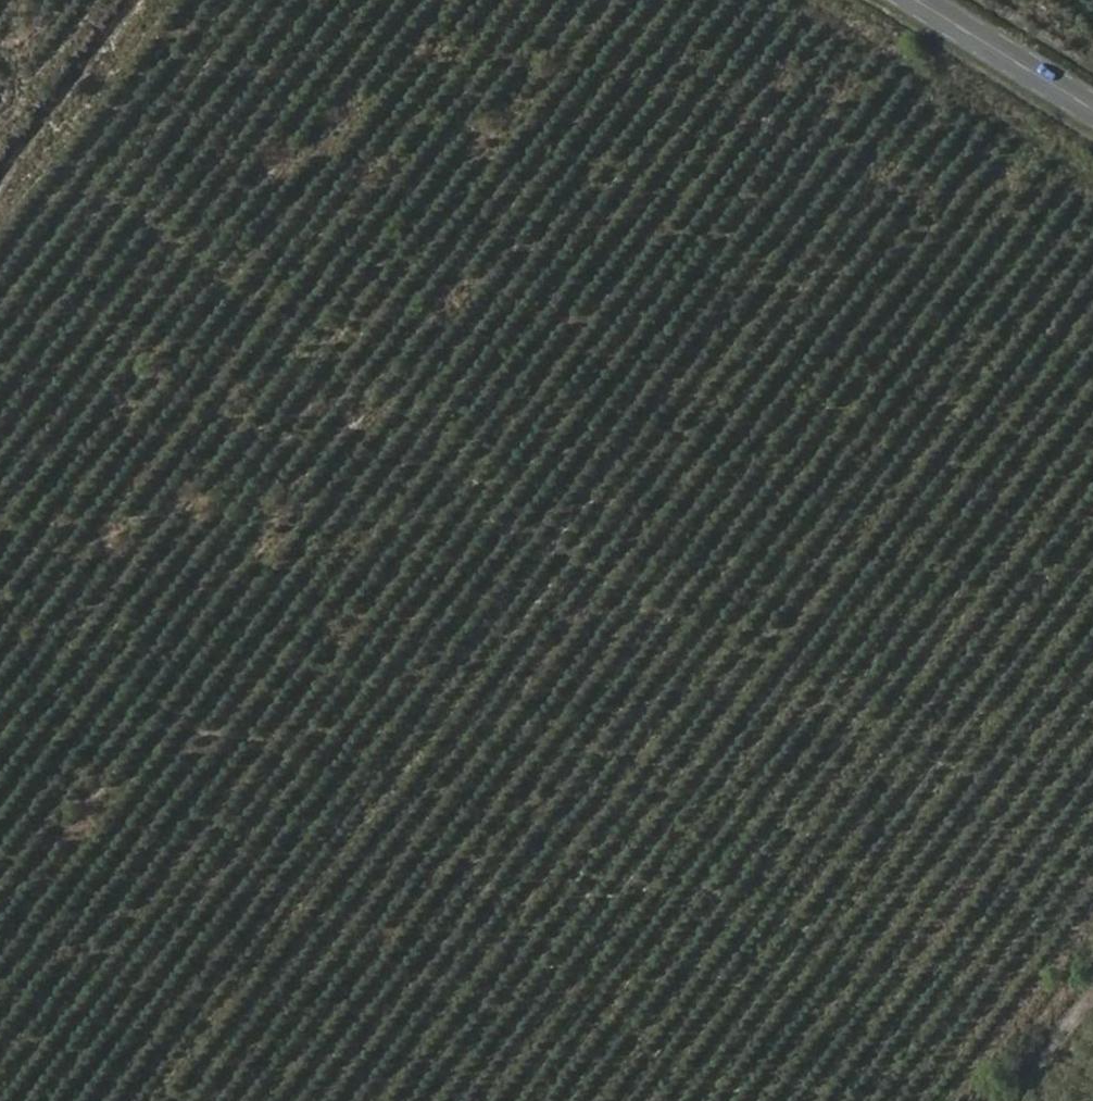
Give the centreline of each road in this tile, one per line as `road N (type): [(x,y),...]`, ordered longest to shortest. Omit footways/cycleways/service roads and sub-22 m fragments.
road 1 (secondary): [(945,0),(1092,102)]

